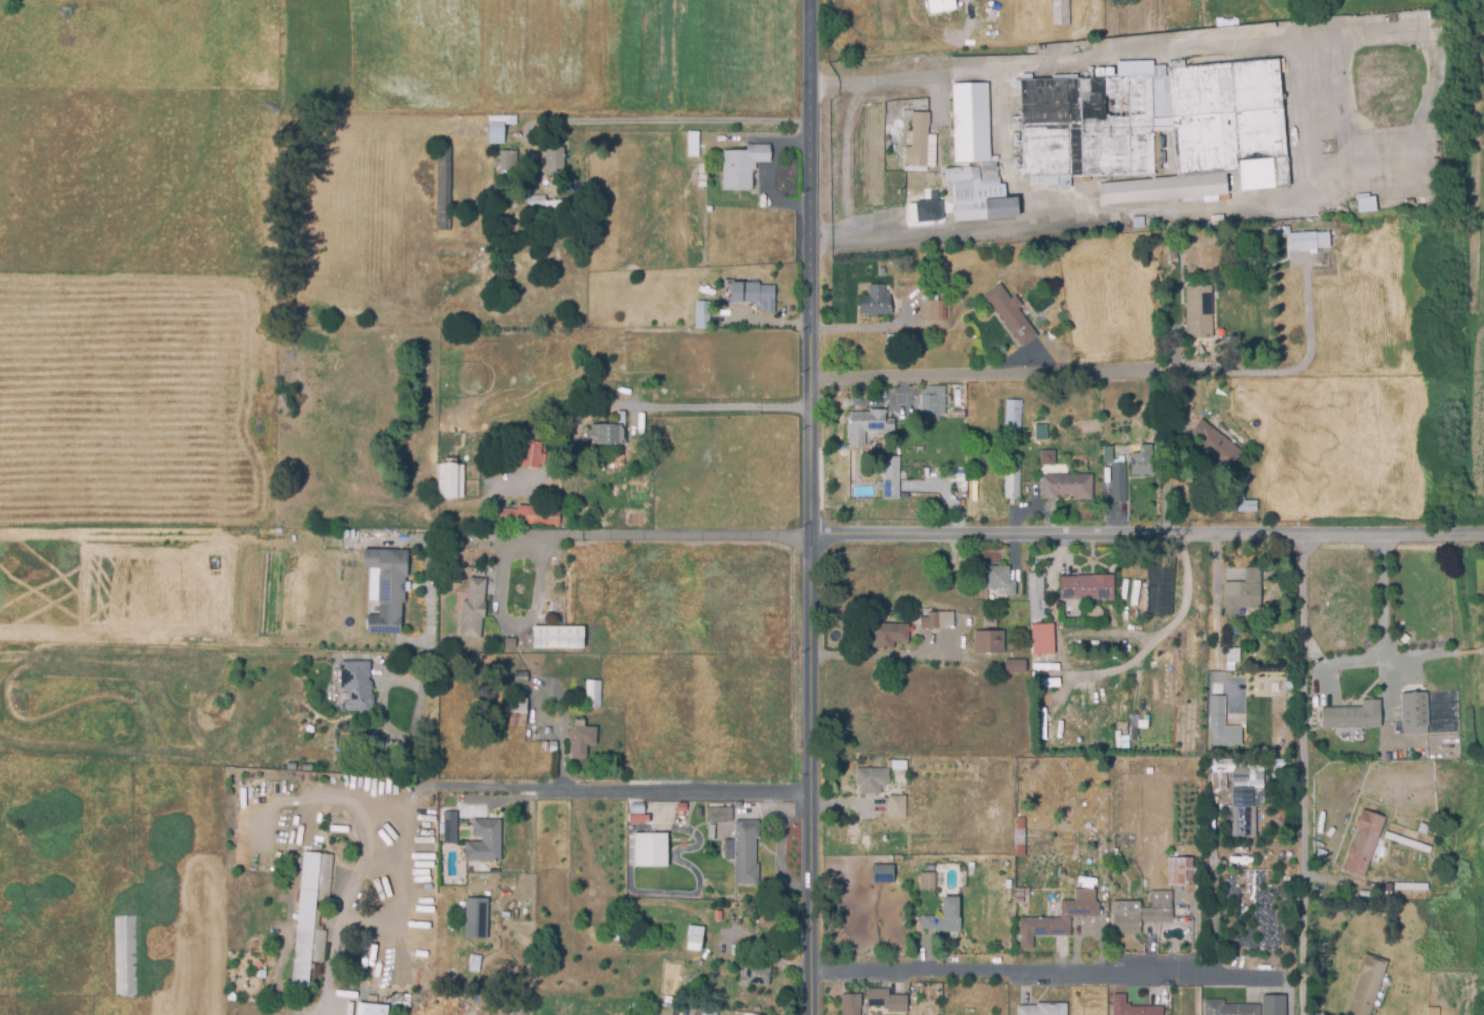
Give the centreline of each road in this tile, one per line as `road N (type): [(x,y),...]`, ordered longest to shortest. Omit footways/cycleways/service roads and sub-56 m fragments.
road 1 (residential): [(810,0),(810,1014)]
road 2 (residential): [(1483,532),(544,538)]
road 3 (residential): [(1300,534),(1306,1014)]
road 4 (residential): [(810,975),(1282,966)]
road 5 (residential): [(810,380),(1218,369)]
road 6 (residential): [(810,795),(542,793)]
road 7 (residential): [(544,538),(507,535),(498,608),(512,630),(527,624),(537,603),(544,538)]

